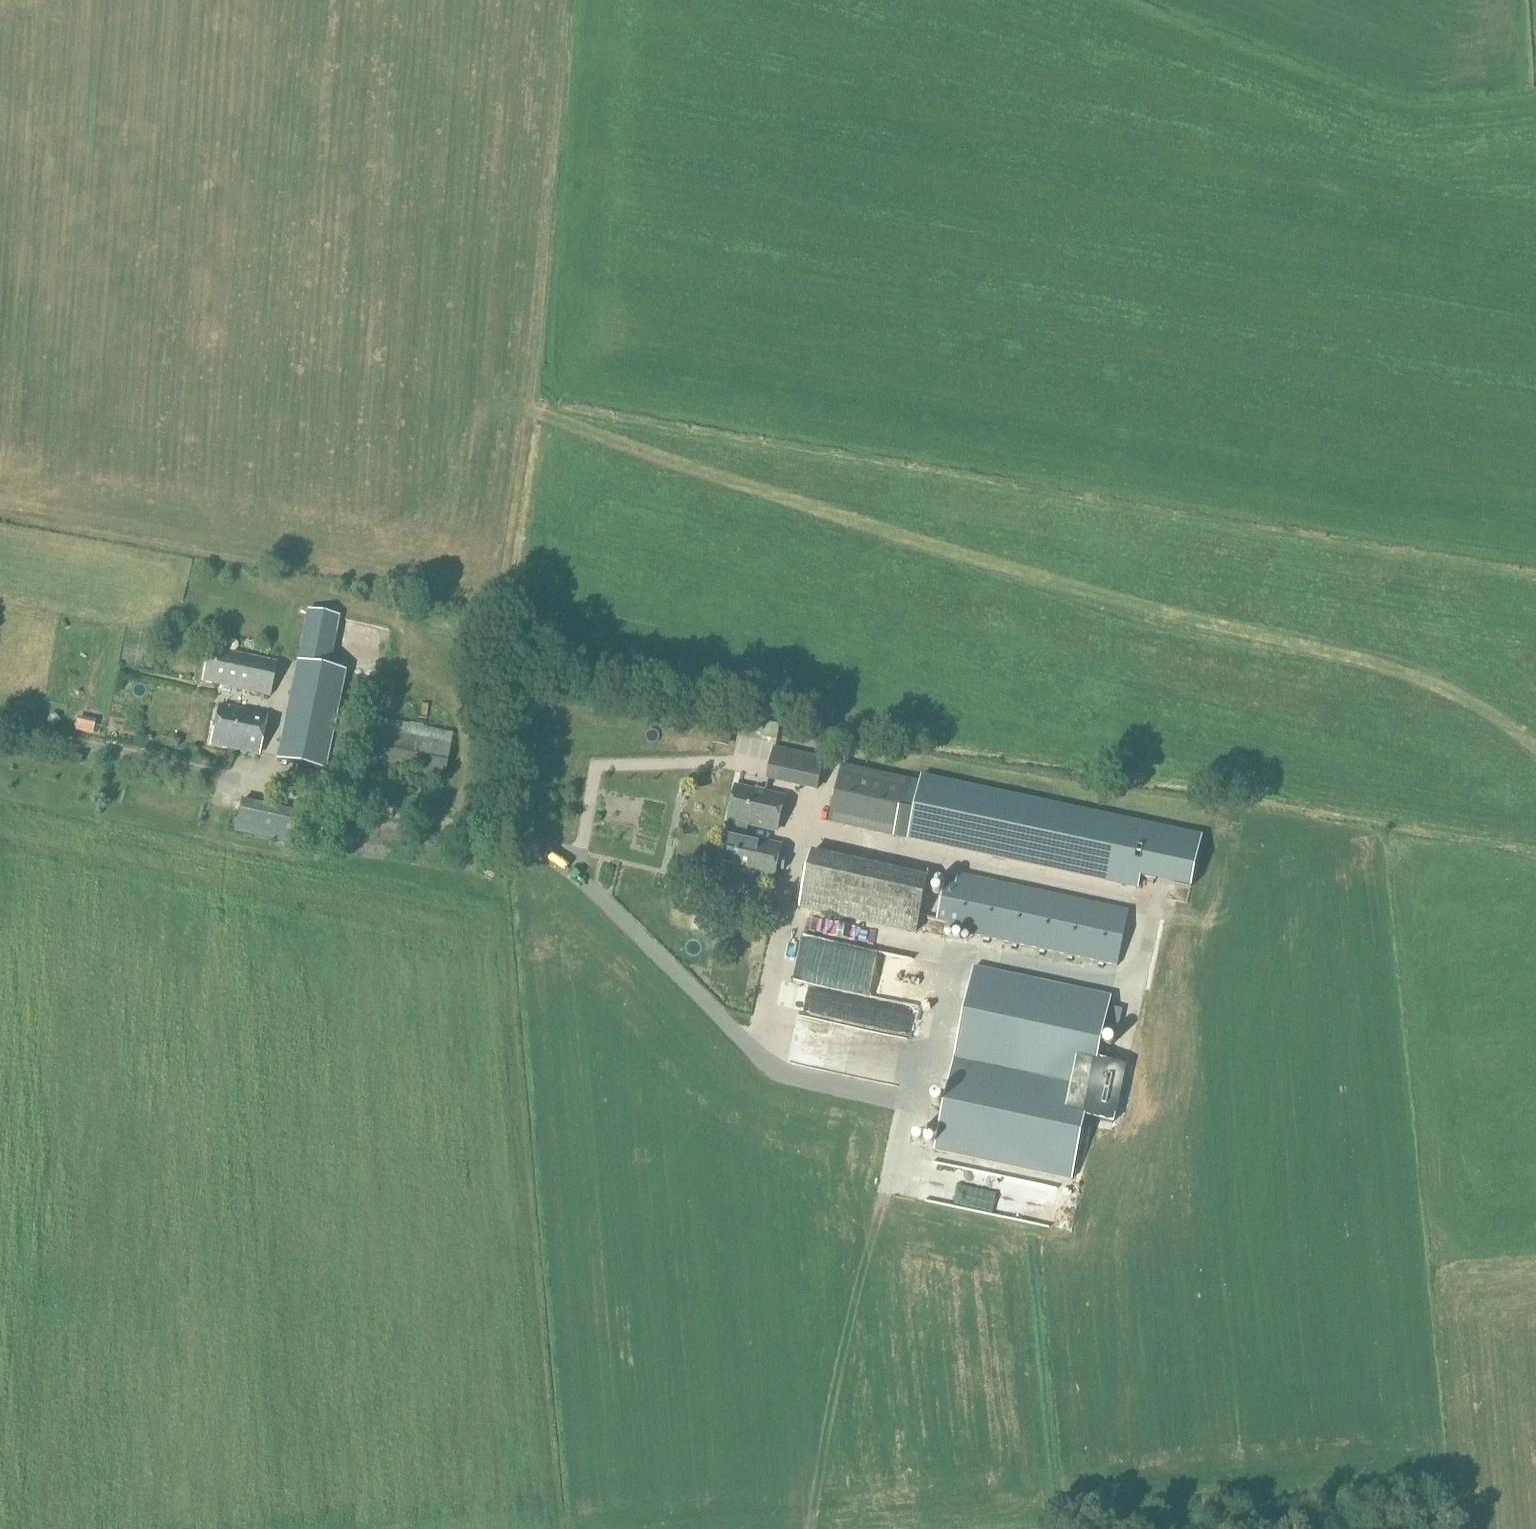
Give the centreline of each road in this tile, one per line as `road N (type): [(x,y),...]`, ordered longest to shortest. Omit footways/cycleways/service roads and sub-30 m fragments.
road 1 (residential): [(328,802),(0,727)]

